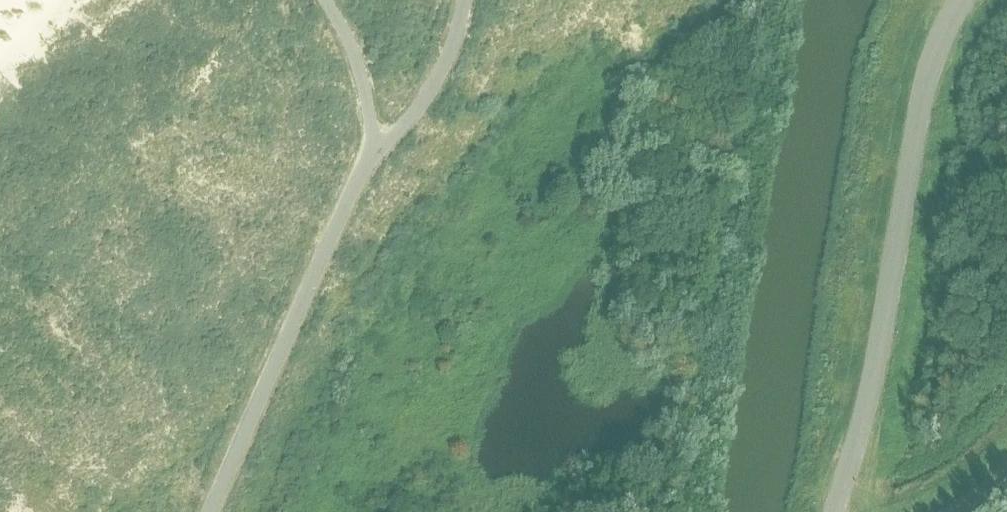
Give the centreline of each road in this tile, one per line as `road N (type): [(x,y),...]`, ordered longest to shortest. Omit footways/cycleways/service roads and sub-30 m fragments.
road 1 (unclassified): [(833,511),(855,439),(935,43),(961,0)]

